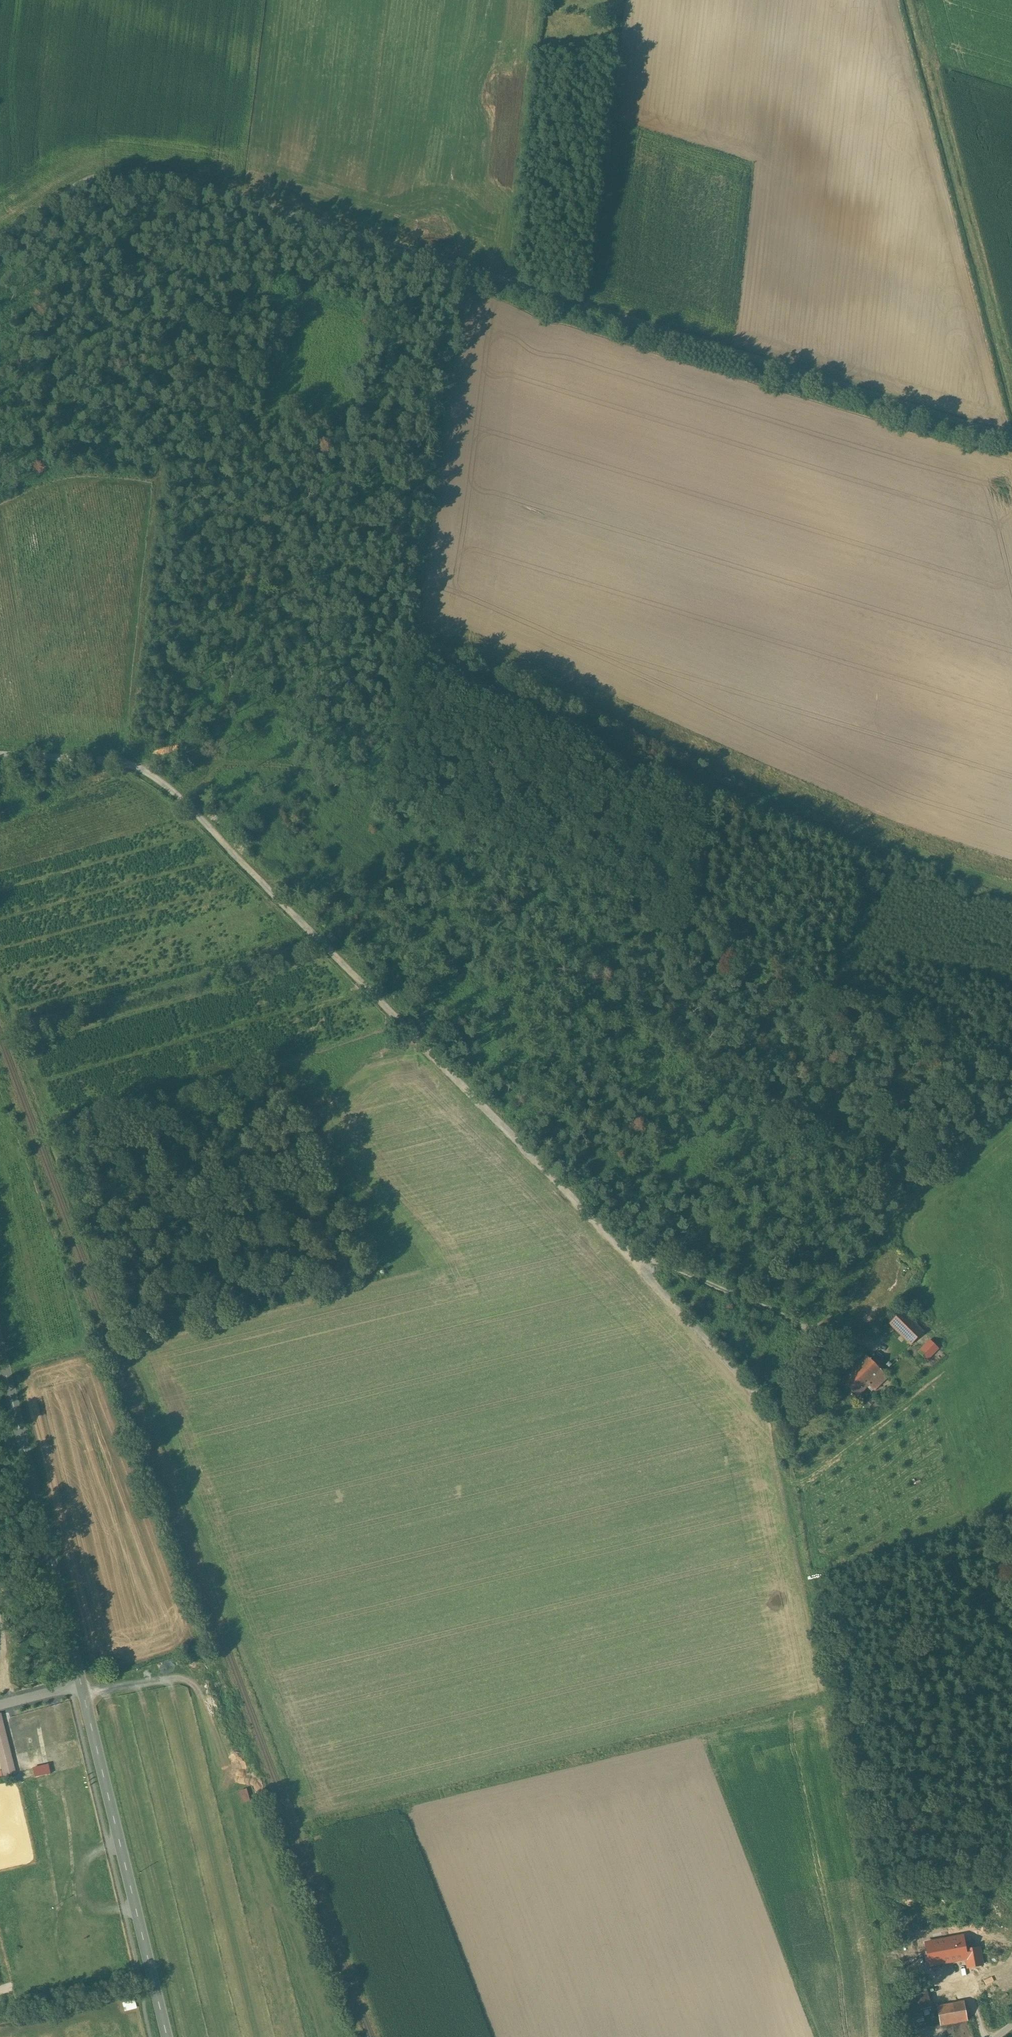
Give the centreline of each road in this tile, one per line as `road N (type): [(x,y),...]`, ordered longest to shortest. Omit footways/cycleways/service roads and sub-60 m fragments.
road 1 (unclassified): [(0,240),(98,182),(219,195),(1011,439)]
road 2 (track): [(0,753),(117,762),(176,792),(624,1253),(817,1334)]
road 3 (track): [(1011,1113),(900,1209),(764,1409),(790,1484),(886,2036)]
road 4 (track): [(128,765),(195,724),(351,652),(432,626),(838,817),(865,742)]
road 5 (tertiary): [(0,1352),(167,2036)]
road 6 (track): [(624,1253),(764,1409)]

